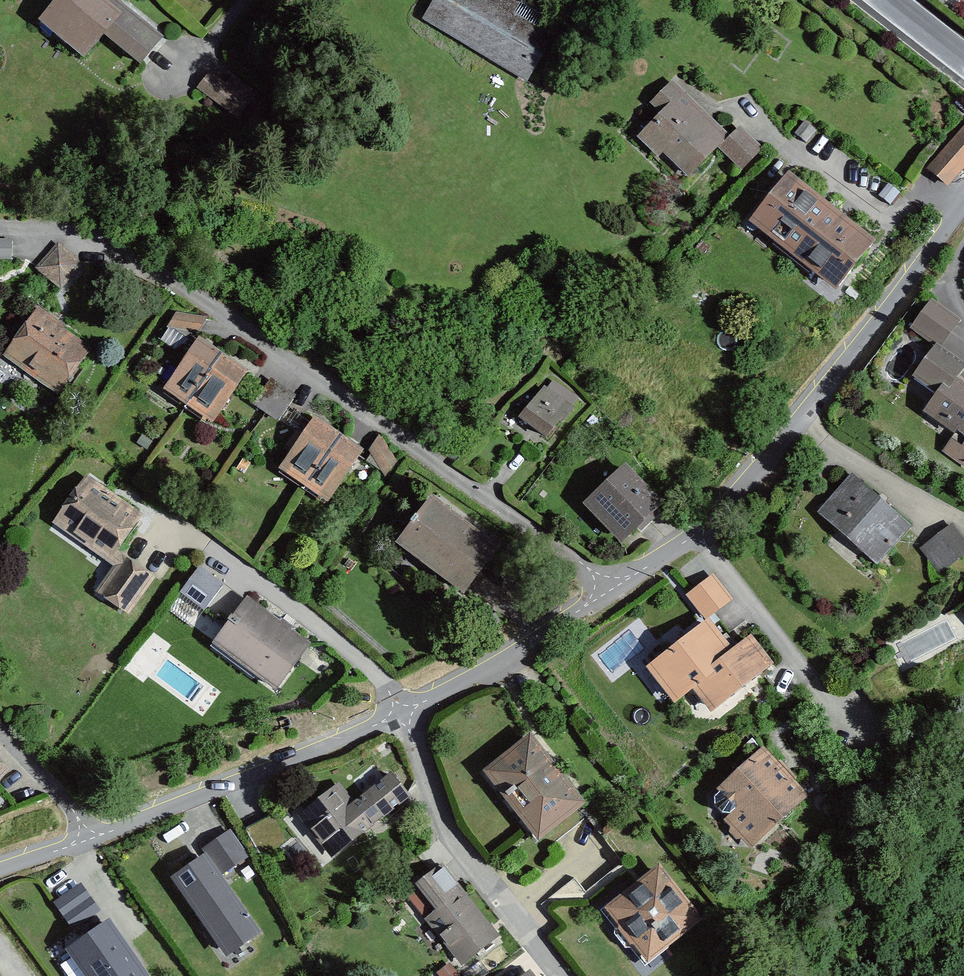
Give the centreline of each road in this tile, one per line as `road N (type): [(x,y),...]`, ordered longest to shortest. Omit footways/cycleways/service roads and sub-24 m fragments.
road 1 (residential): [(963,202),(790,429),(693,537),(509,660),(402,714),(0,871)]

